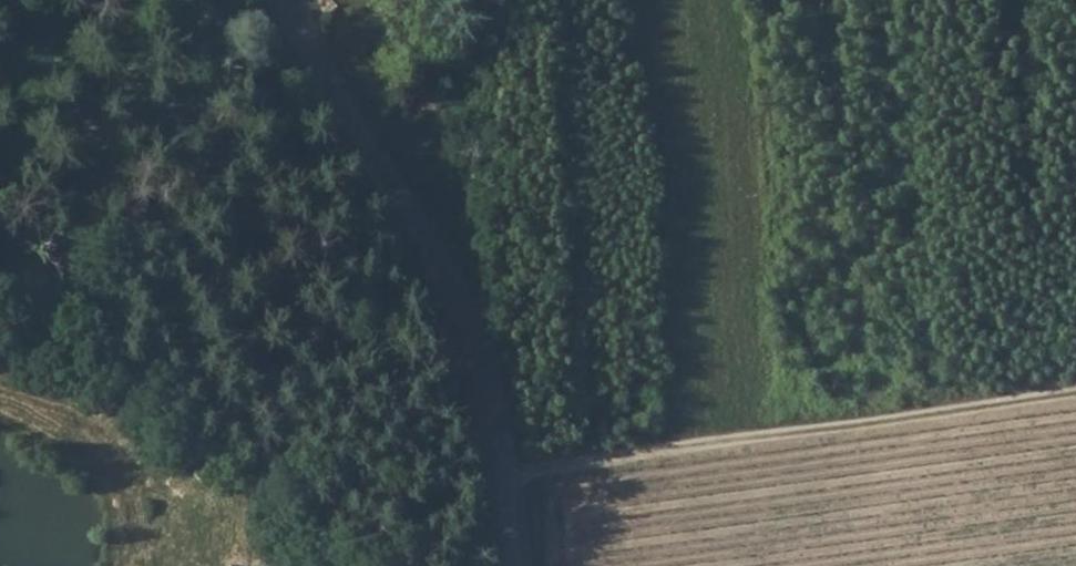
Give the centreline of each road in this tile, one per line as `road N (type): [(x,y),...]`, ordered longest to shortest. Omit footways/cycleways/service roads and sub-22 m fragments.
road 1 (unclassified): [(281,0),(446,277),(476,346),(505,472),(513,565)]
road 2 (track): [(1075,404),(505,472)]

